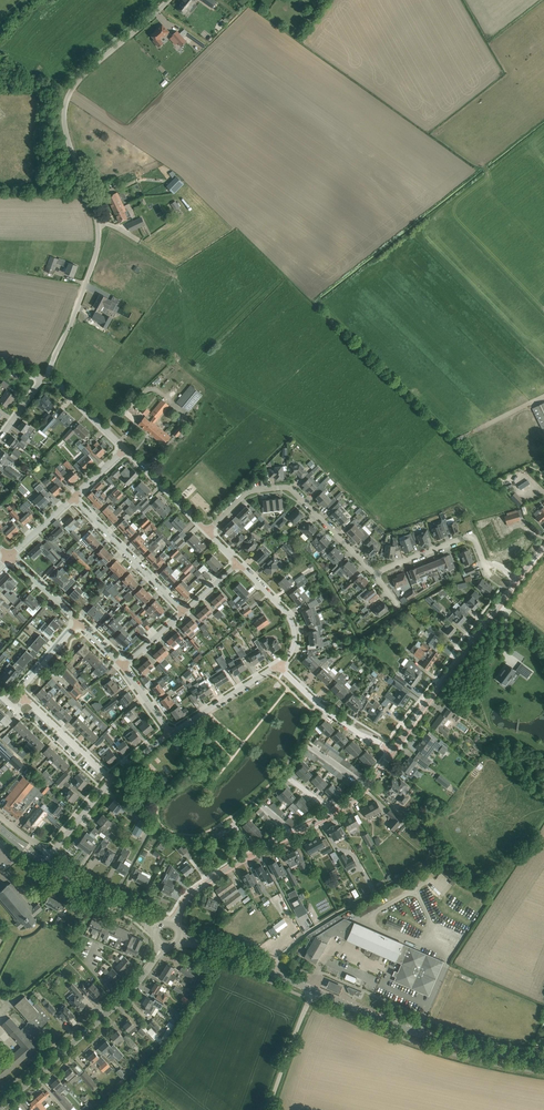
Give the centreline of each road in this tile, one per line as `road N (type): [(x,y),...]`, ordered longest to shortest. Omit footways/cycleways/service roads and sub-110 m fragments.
road 1 (unclassified): [(50,374),(96,256),(95,210),(67,136),(66,103),(73,86),(168,0)]
road 2 (secondary): [(543,1060),(419,1035),(309,989)]
road 3 (tertiary): [(0,1107),(130,993),(162,944)]
road 4 (residential): [(374,573),(286,488),(245,493),(207,532)]
road 5 (tertiary): [(392,751),(517,581)]
road 6 (residential): [(184,612),(73,498)]
road 7 (residential): [(392,751),(318,704),(278,665)]
road 8 (residential): [(485,565),(468,537),(374,573)]
road 9 (residential): [(278,665),(293,648),(292,620),(238,563)]
road 10 (unclassified): [(267,1109),(309,989)]
road 11 (residential): [(171,732),(278,665)]

